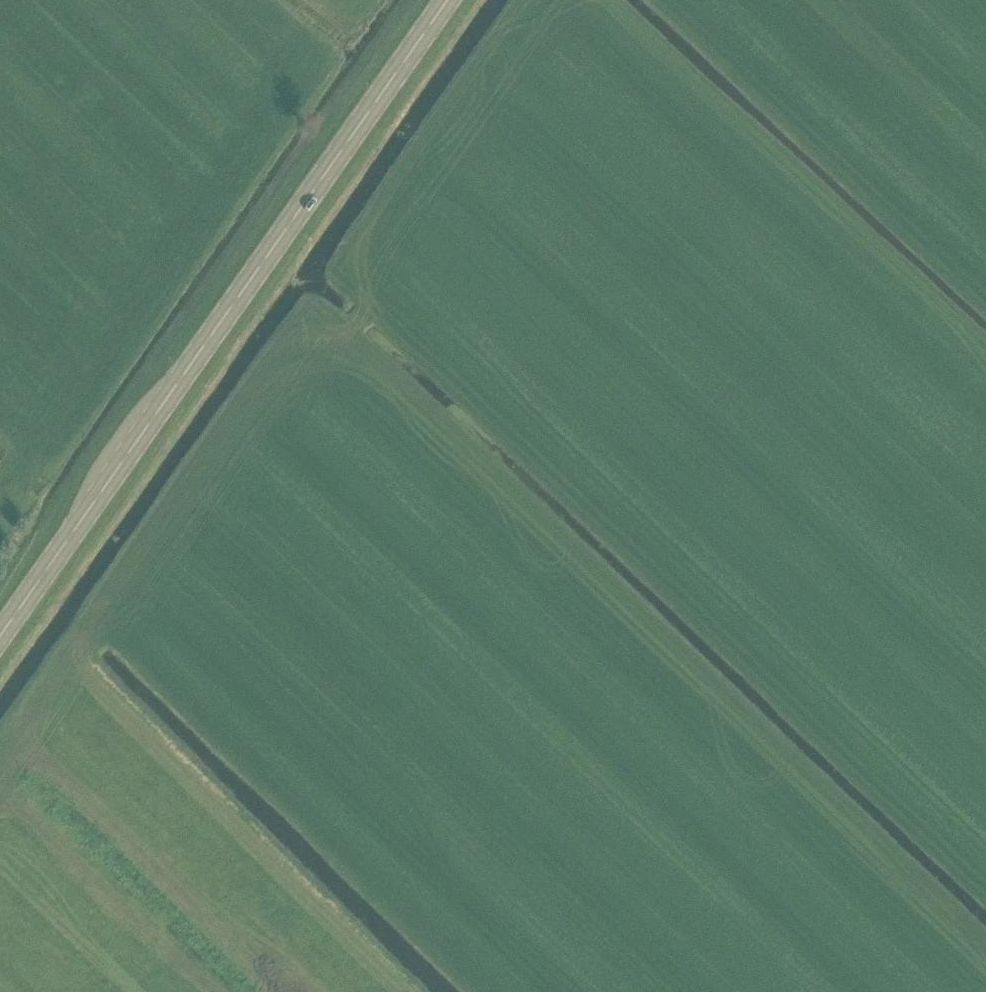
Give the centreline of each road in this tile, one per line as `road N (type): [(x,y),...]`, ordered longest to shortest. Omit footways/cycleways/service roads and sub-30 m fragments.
road 1 (primary): [(0,640),(452,0)]

